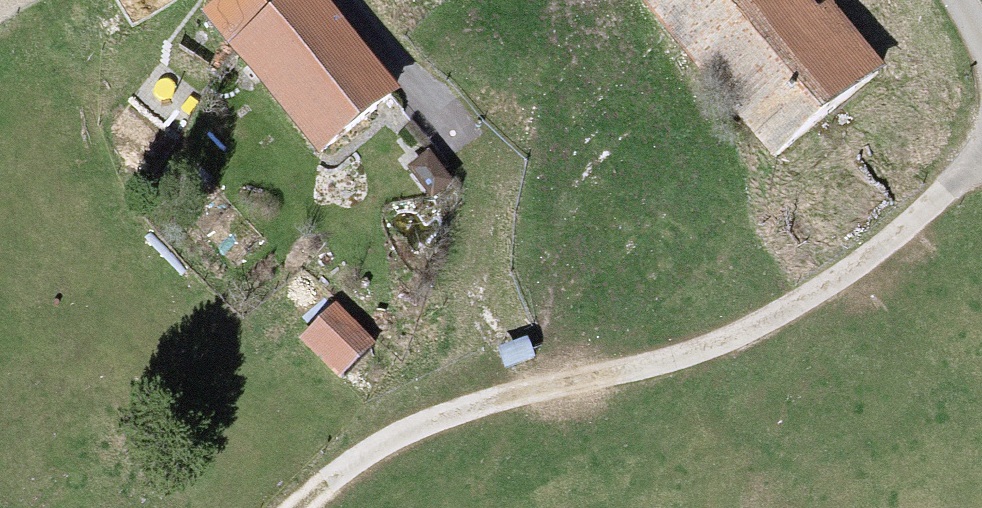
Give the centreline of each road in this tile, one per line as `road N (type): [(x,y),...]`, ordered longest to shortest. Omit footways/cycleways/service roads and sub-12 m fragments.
road 1 (track): [(981,176),(747,338),(407,443),(318,507)]
road 2 (track): [(557,395),(501,336),(483,261),(479,152),(354,0)]

